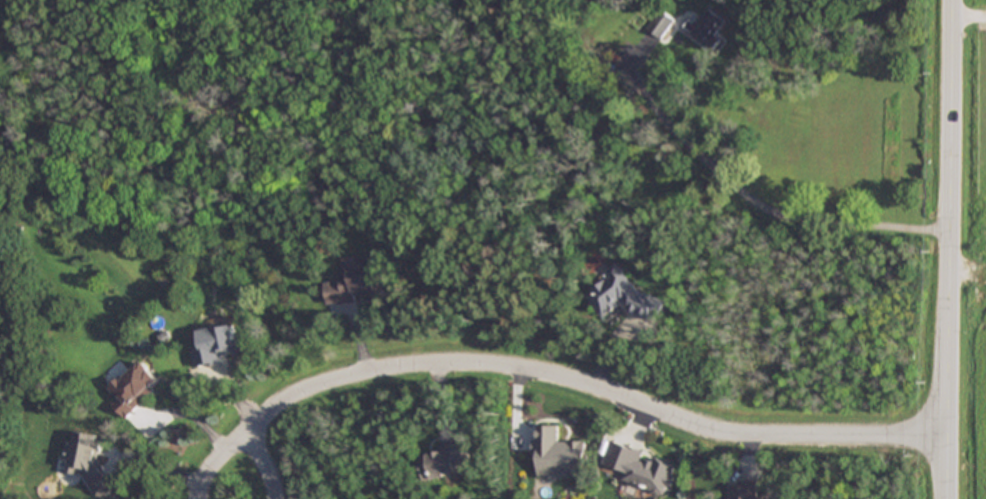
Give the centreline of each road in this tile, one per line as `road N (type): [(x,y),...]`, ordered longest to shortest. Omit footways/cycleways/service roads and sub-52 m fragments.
road 1 (residential): [(948,438),(744,440),(698,431),(586,385),(490,365),(348,376),(290,399),(255,429)]
road 2 (secondary): [(951,0),(947,498)]
road 3 (residential): [(275,498),(255,429),(208,469),(199,498)]

